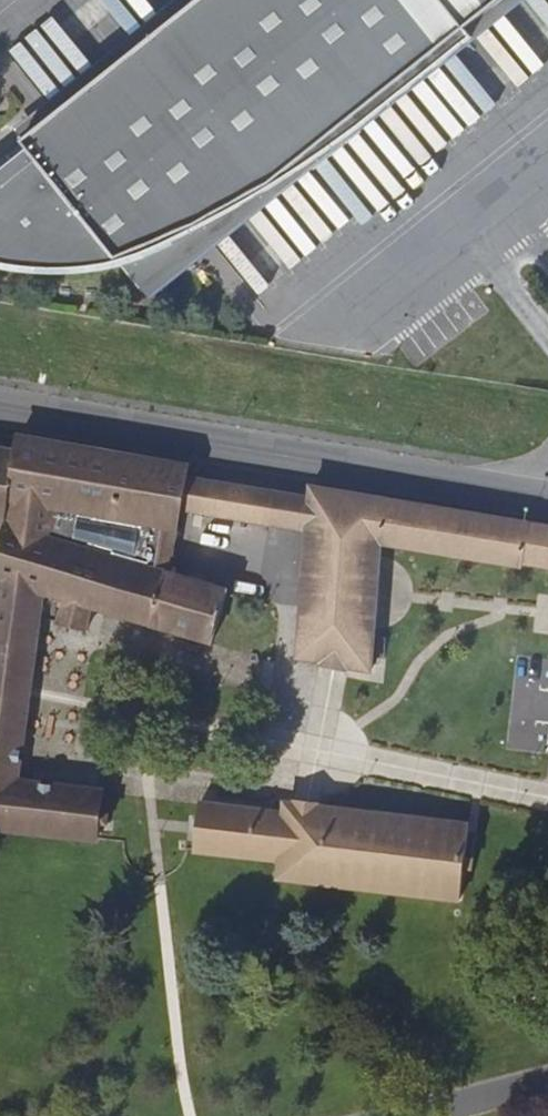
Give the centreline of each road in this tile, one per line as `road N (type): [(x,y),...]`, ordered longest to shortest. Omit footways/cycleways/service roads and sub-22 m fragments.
road 1 (unclassified): [(0,406),(547,500)]

